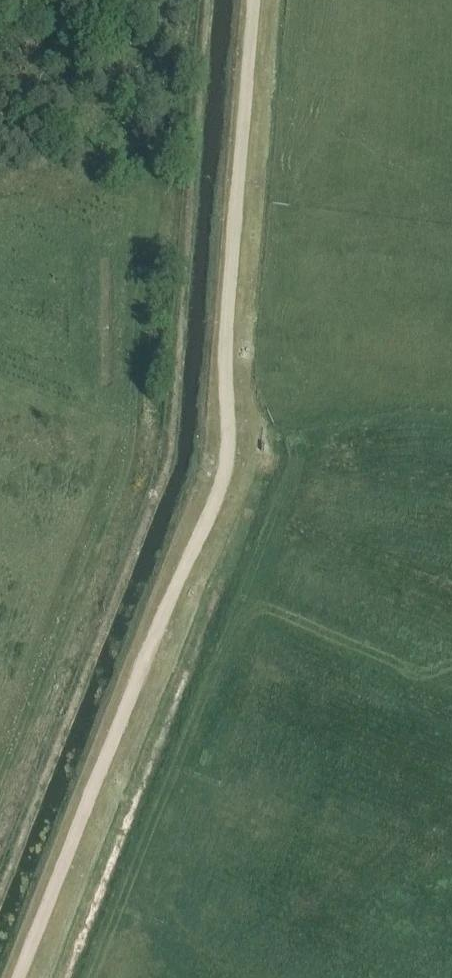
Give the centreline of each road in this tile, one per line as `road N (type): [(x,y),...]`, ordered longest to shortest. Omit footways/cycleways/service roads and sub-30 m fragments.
road 1 (track): [(257,0),(226,392),(229,461),(23,977)]
road 2 (track): [(0,788),(127,449),(151,178)]

